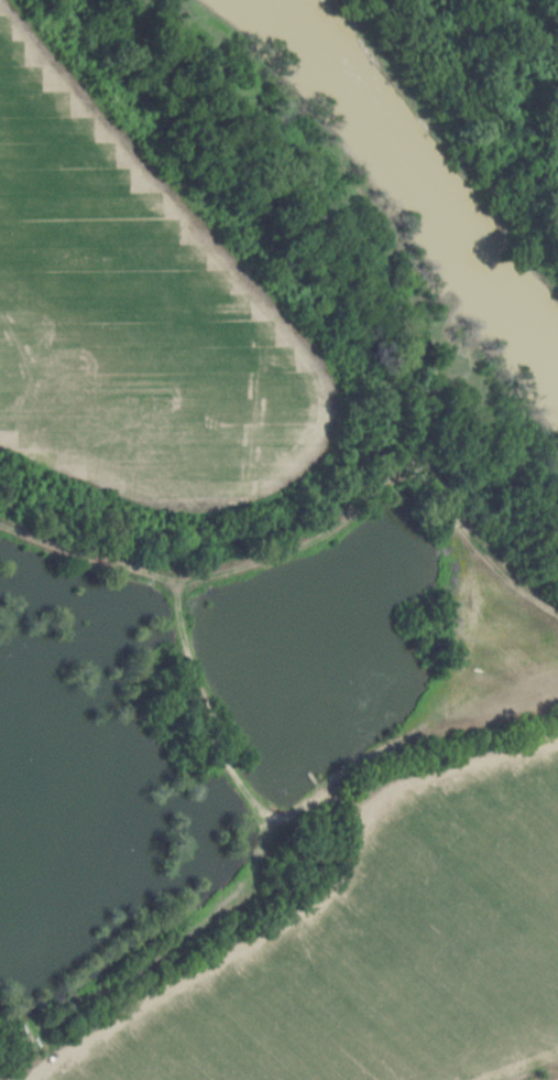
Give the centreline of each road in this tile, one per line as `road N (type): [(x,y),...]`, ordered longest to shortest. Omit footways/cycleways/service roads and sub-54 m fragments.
road 1 (track): [(557,732),(403,778),(373,798),(295,908),(85,1030),(19,1079)]

